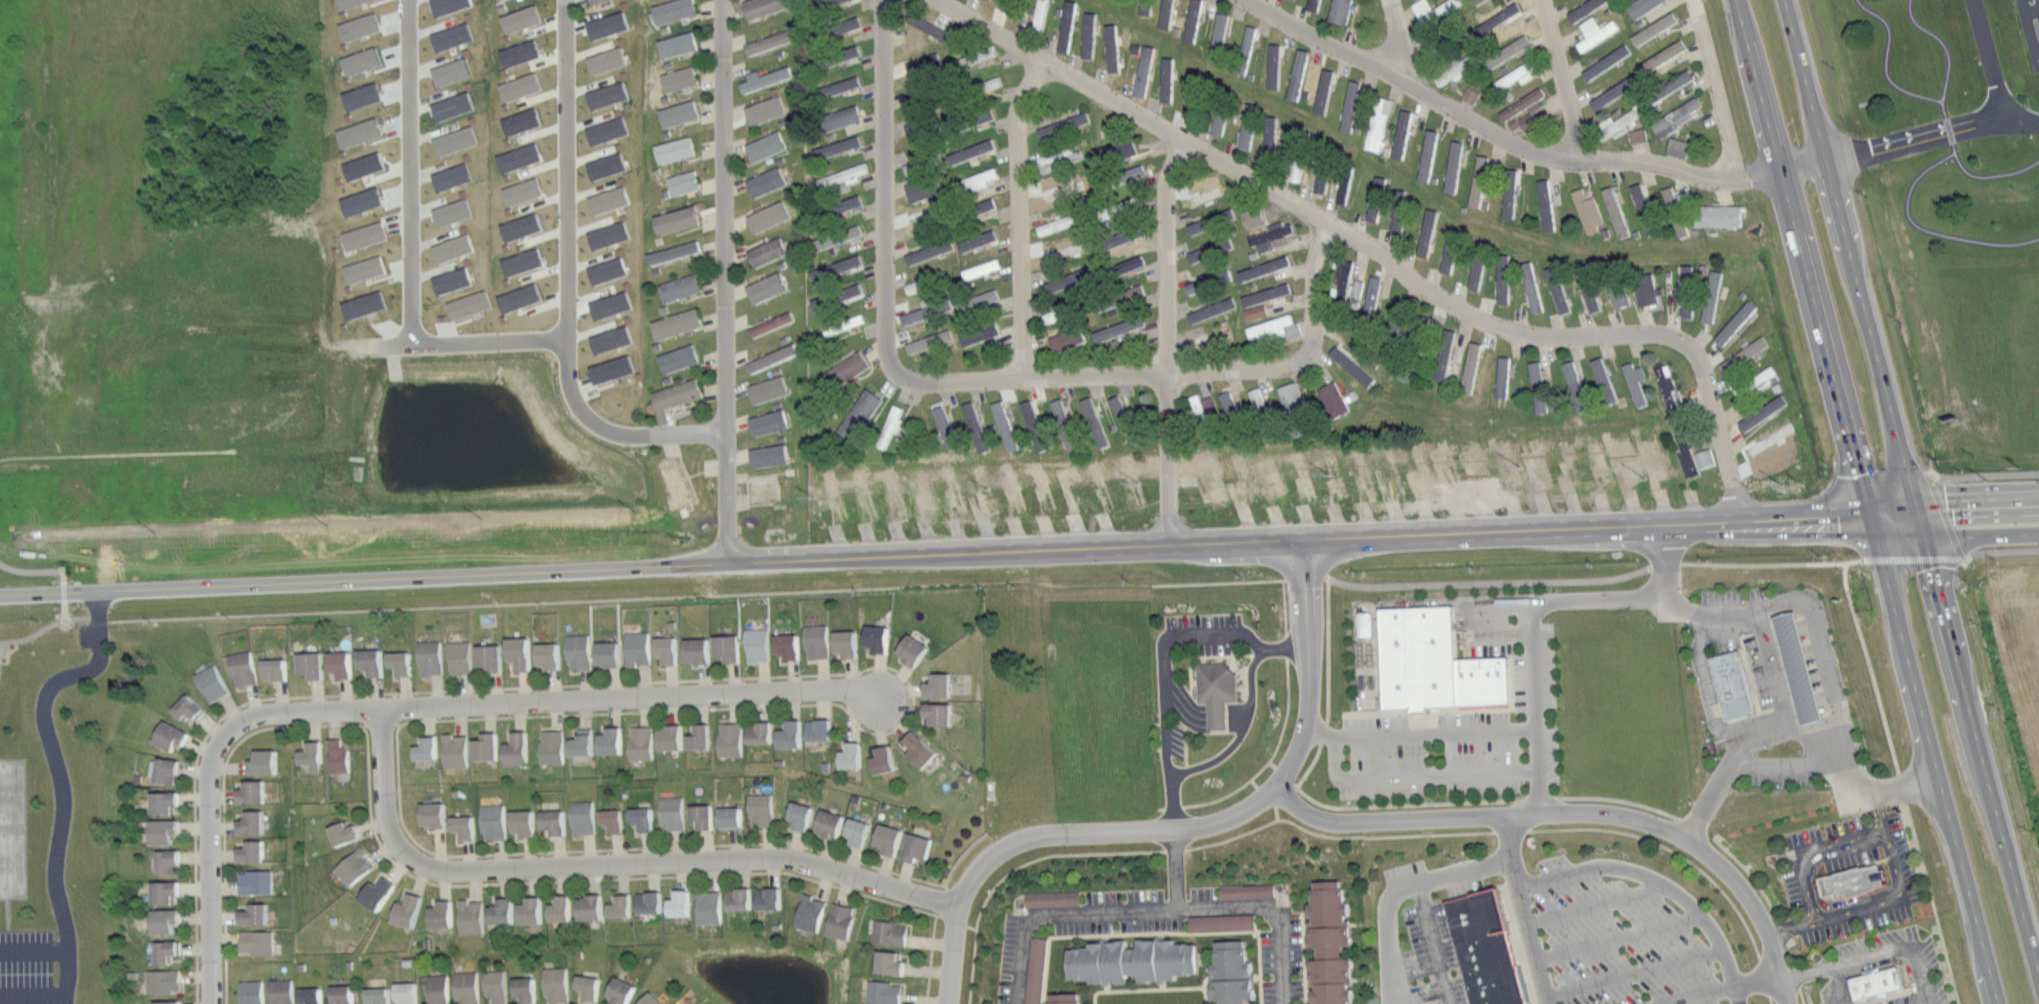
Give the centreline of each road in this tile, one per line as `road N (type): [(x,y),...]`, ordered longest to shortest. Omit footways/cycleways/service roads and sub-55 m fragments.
road 1 (residential): [(1744,525),(1699,358),(1681,340),(1656,333),(1515,335),(1477,321),(1329,219),(937,0)]
road 2 (secondary): [(887,558),(1458,541),(1872,514)]
road 3 (secondary): [(0,595),(887,558)]
road 4 (residential): [(385,707),(388,820),(397,845),(444,871),(783,859),(957,907)]
road 5 (residential): [(1301,548),(1304,735),(1278,788),(1213,830),(1036,838),(1007,847),(978,870),(957,907),(948,1003)]
road 6 (residential): [(225,736),(241,722),(302,710),(843,690),(878,700)]
road 7 (residential): [(1788,1003),(1770,934),(1736,880),(1686,837),(1646,820),(1582,813),(1329,824),(1278,788)]
road 8 (residential): [(1255,0),(1541,154),(1676,166),(1708,178),(1825,160)]
road 9 (primary): [(1737,0),(1872,514)]
road 10 (primary): [(1872,514),(1997,1003)]
road 11 (primary): [(2038,970),(1913,493)]
road 12 (residential): [(721,0),(725,468)]
road 13 (residential): [(1172,552),(1169,132)]
road 14 (residential): [(896,375),(887,353),(884,0)]
road 15 (primary): [(1913,493),(1825,160)]
road 16 (residential): [(410,0),(416,333)]
road 17 (residential): [(1024,376),(1019,43)]
road 18 (residential): [(566,0),(568,328)]
road 19 (residential): [(1167,375),(1298,366),(1313,344),(1315,278),(1329,219)]
road 20 (residential): [(896,375),(918,382),(1167,375)]
road 21 (residential): [(213,1003),(209,781),(225,736)]
road 22 (residential): [(568,328),(577,385),(605,416),(624,425),(723,426)]
road 23 (residential): [(1733,178),(1692,0)]
road 24 (secondary): [(2038,489),(1913,493),(1872,514)]
road 25 (secondary): [(1872,514),(1923,531),(2038,528)]
road 26 (residential): [(1579,162),(1544,0)]
road 27 (primary): [(1825,160),(1783,0)]
road 28 (residential): [(416,333),(568,328)]

